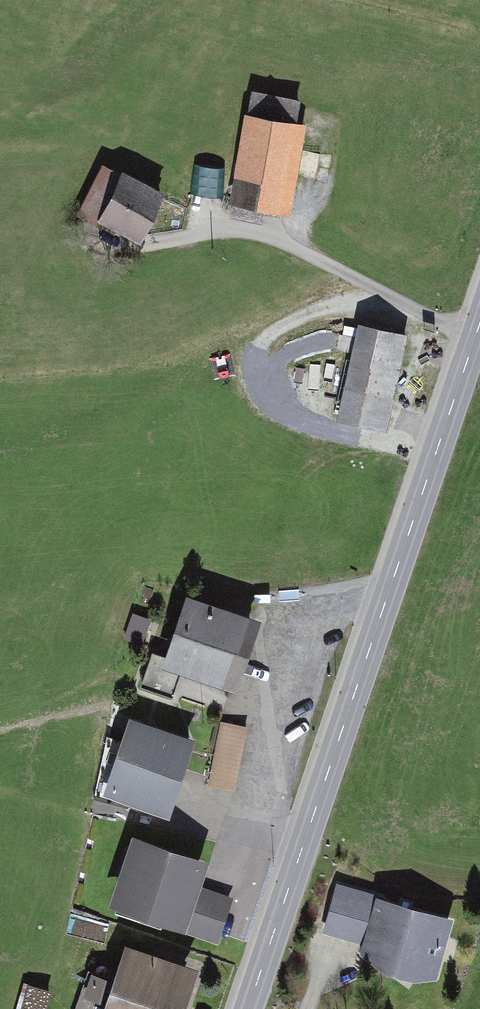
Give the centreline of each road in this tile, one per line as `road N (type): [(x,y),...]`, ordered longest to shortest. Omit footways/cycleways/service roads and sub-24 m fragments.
road 1 (secondary): [(248,1008),(479,321)]
road 2 (track): [(474,339),(254,232),(213,230),(147,243)]

